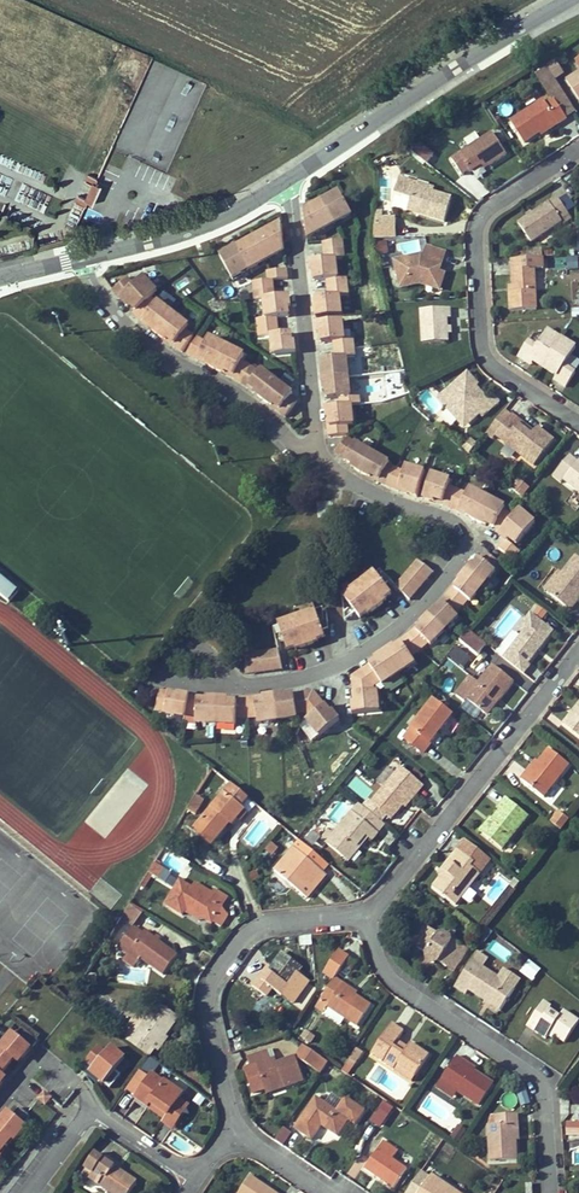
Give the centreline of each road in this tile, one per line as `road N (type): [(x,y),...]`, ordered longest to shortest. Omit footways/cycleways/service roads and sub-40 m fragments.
road 1 (residential): [(314,463),(462,529),(464,555),(402,624),(322,668),(249,686)]
road 2 (residential): [(578,154),(495,205),(478,236),(485,354),(578,420)]
road 3 (residential): [(551,1192),(537,1085),(388,980),(367,916)]
road 4 (tertiary): [(574,0),(284,181)]
road 5 (residential): [(367,916),(253,928),(207,986),(233,1130)]
road 6 (residential): [(578,658),(367,916)]
road 7 (residential): [(76,260),(109,314),(252,408),(314,463)]
road 8 (residential): [(284,181),(314,463)]
road 9 (tertiary): [(284,181),(245,205),(76,260)]
road 10 (unclassified): [(197,1176),(95,1114),(28,1192)]
road 11 (residential): [(249,686),(187,638),(160,676)]

